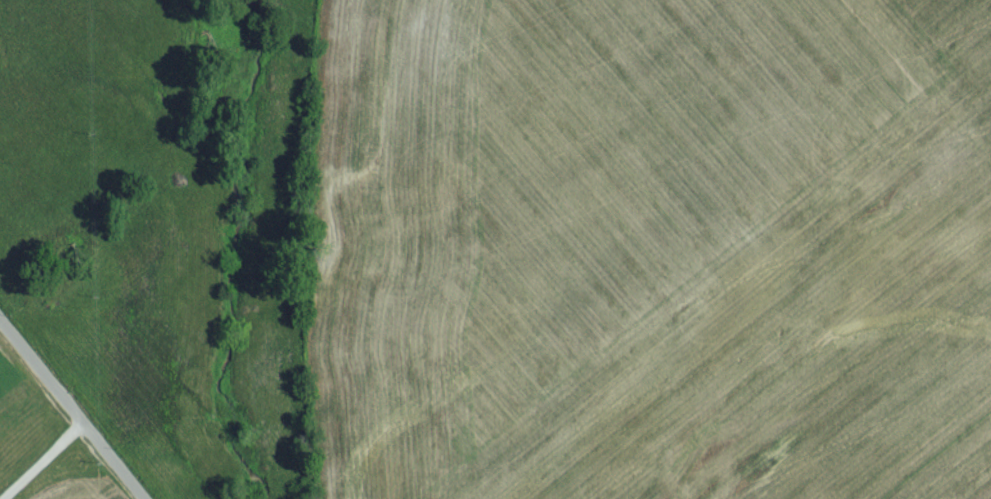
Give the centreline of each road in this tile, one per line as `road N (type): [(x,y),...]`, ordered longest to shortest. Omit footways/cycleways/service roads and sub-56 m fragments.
road 1 (residential): [(135,498),(0,330)]

